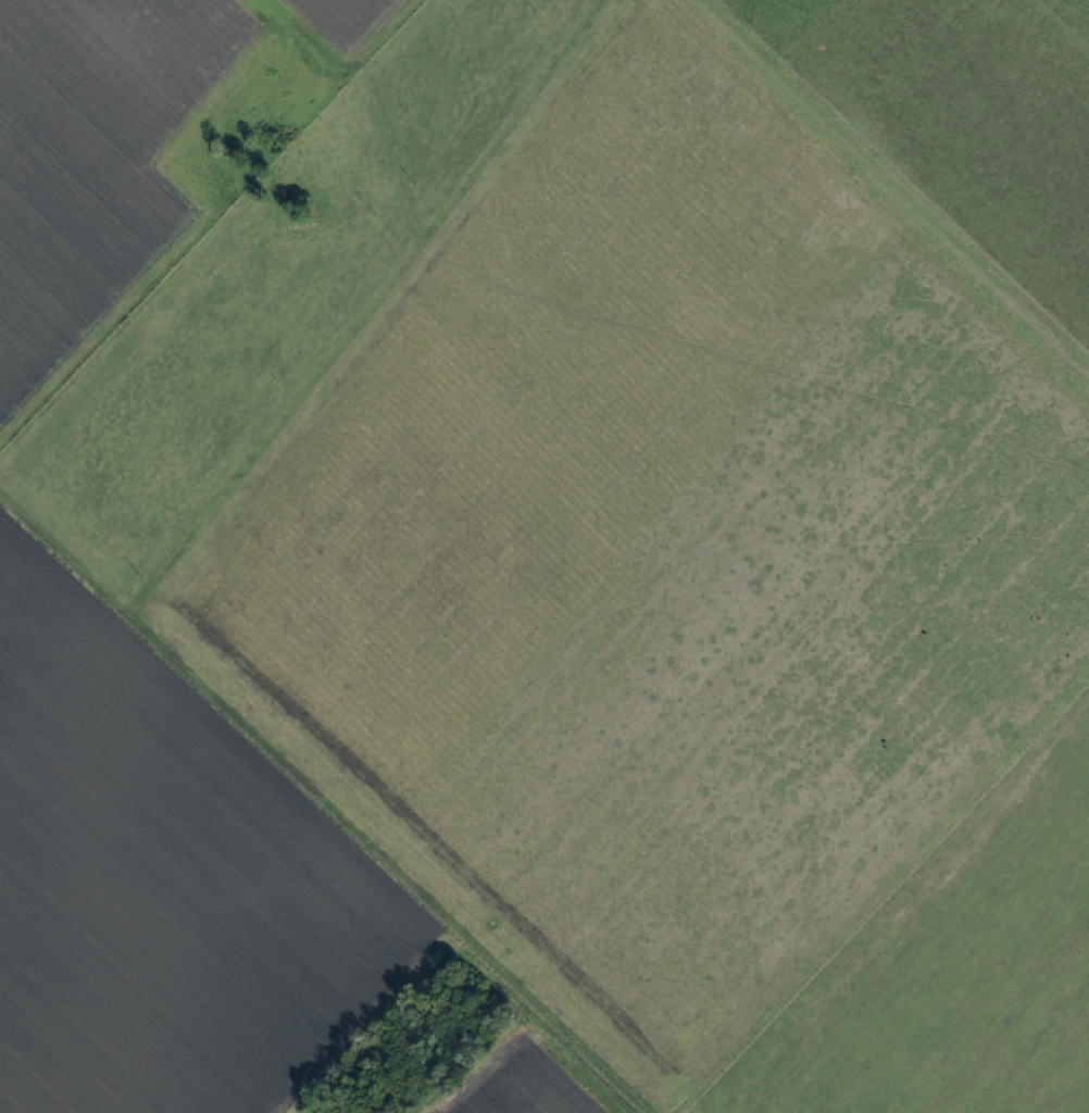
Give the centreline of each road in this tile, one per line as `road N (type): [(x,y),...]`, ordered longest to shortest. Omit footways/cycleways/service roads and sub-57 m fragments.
road 1 (residential): [(707,0),(1088,370)]
road 2 (residential): [(426,0),(364,67),(327,66),(258,0)]

